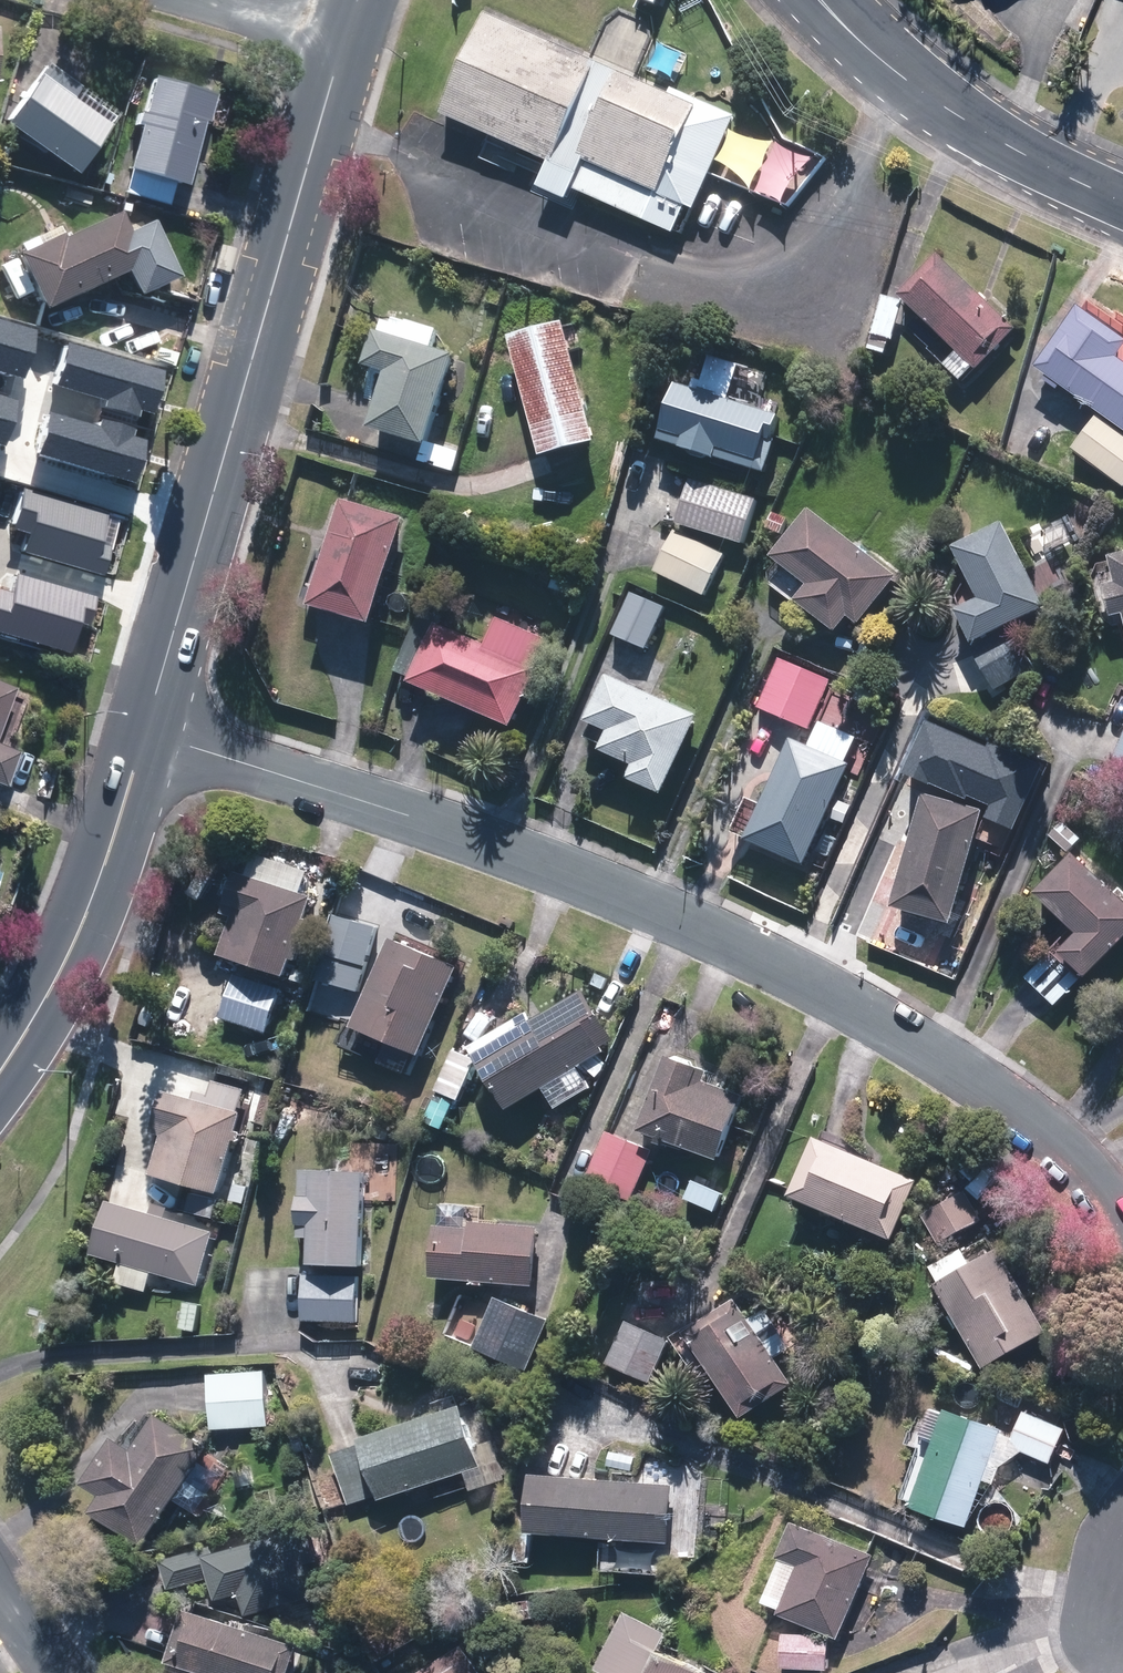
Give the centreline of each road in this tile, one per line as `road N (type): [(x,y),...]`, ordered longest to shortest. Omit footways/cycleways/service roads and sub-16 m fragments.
road 1 (residential): [(146,731),(582,876),(801,976),(996,1089),(1075,1152),(1122,1218)]
road 2 (secondary): [(345,43),(146,731)]
road 3 (secondary): [(146,731),(102,870),(39,1014),(0,1074)]
road 4 (tertiary): [(821,0),(904,79),(1122,201)]
road 5 (residential): [(345,43),(216,0)]

